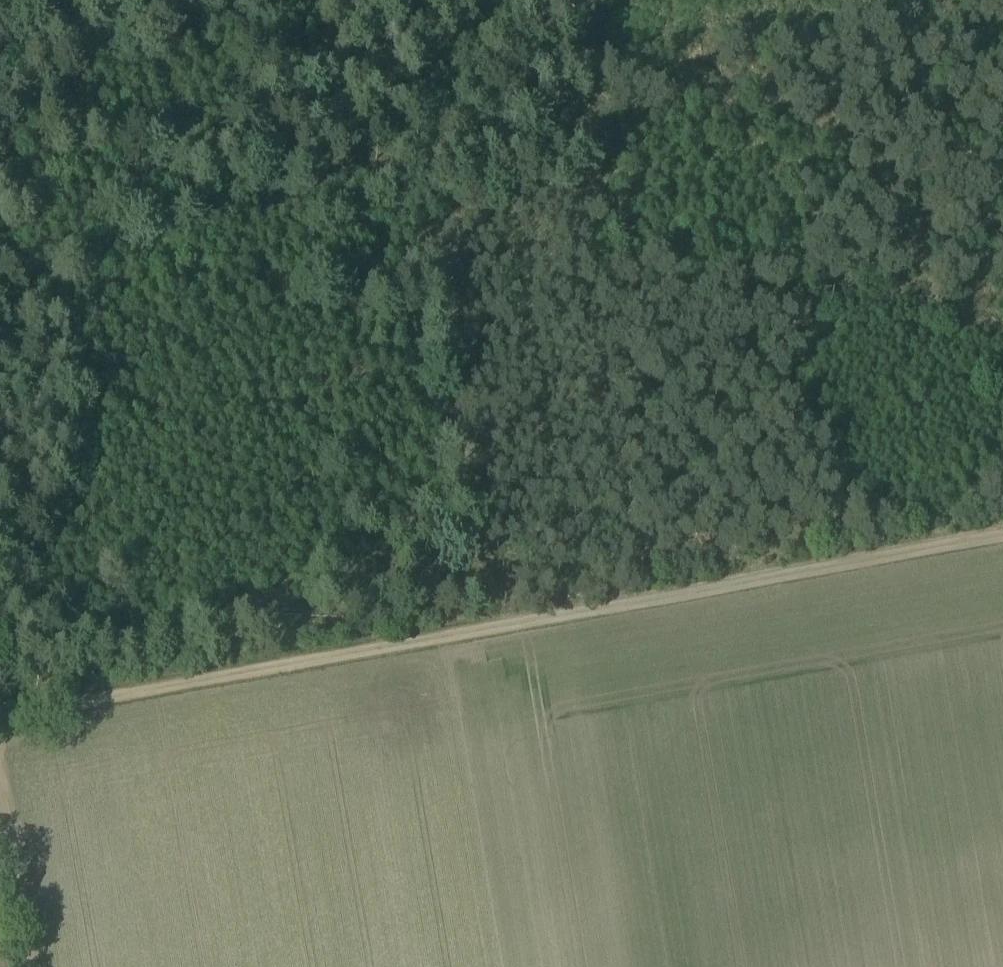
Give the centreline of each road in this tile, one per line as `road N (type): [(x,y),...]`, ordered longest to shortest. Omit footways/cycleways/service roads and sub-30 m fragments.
road 1 (track): [(0,713),(1002,527)]
road 2 (track): [(32,966),(0,785)]

